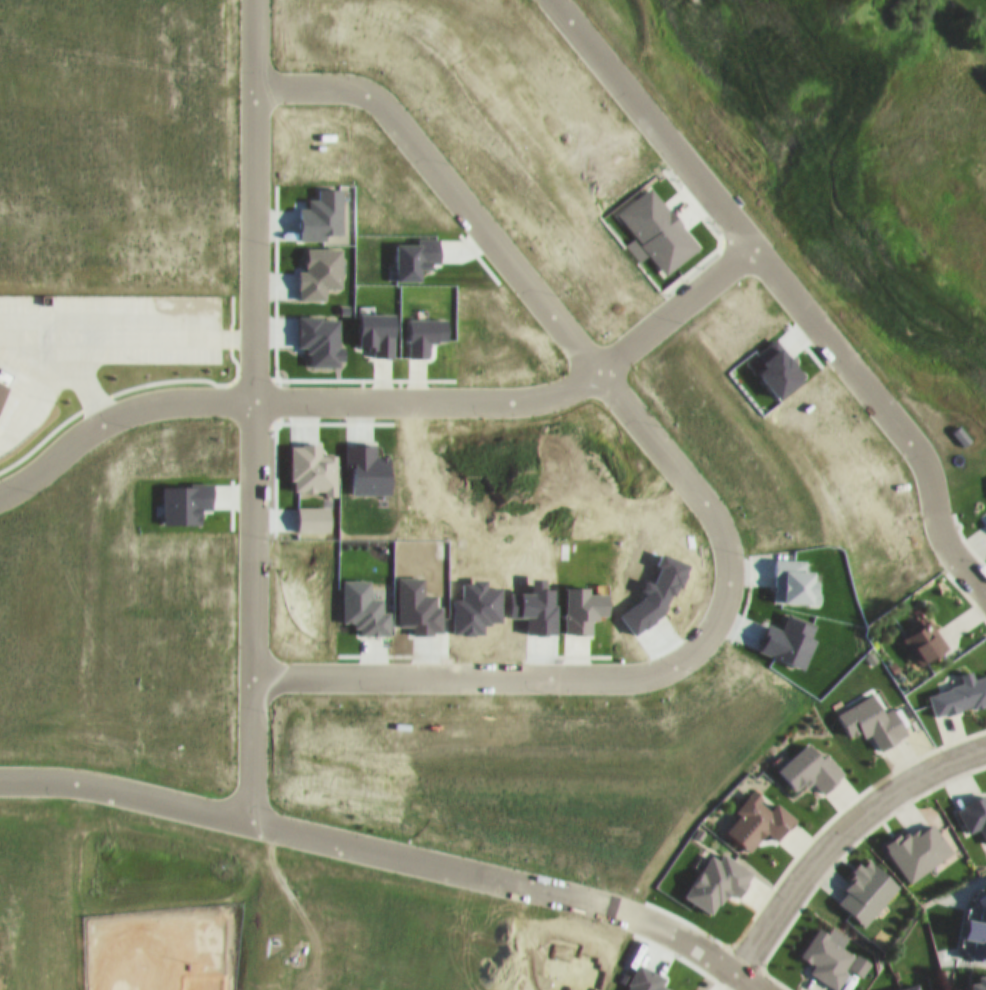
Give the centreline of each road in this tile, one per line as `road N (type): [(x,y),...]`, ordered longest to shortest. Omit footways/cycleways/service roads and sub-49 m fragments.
road 1 (residential): [(0,490),(117,412),(164,401),(507,397),(552,391),(595,365)]
road 2 (residential): [(250,556),(253,0)]
road 3 (residential): [(595,365),(375,89),(345,80),(253,80)]
road 4 (residential): [(985,736),(911,767),(860,801),(808,854),(733,965)]
road 5 (residential): [(555,888),(663,924),(770,989)]

